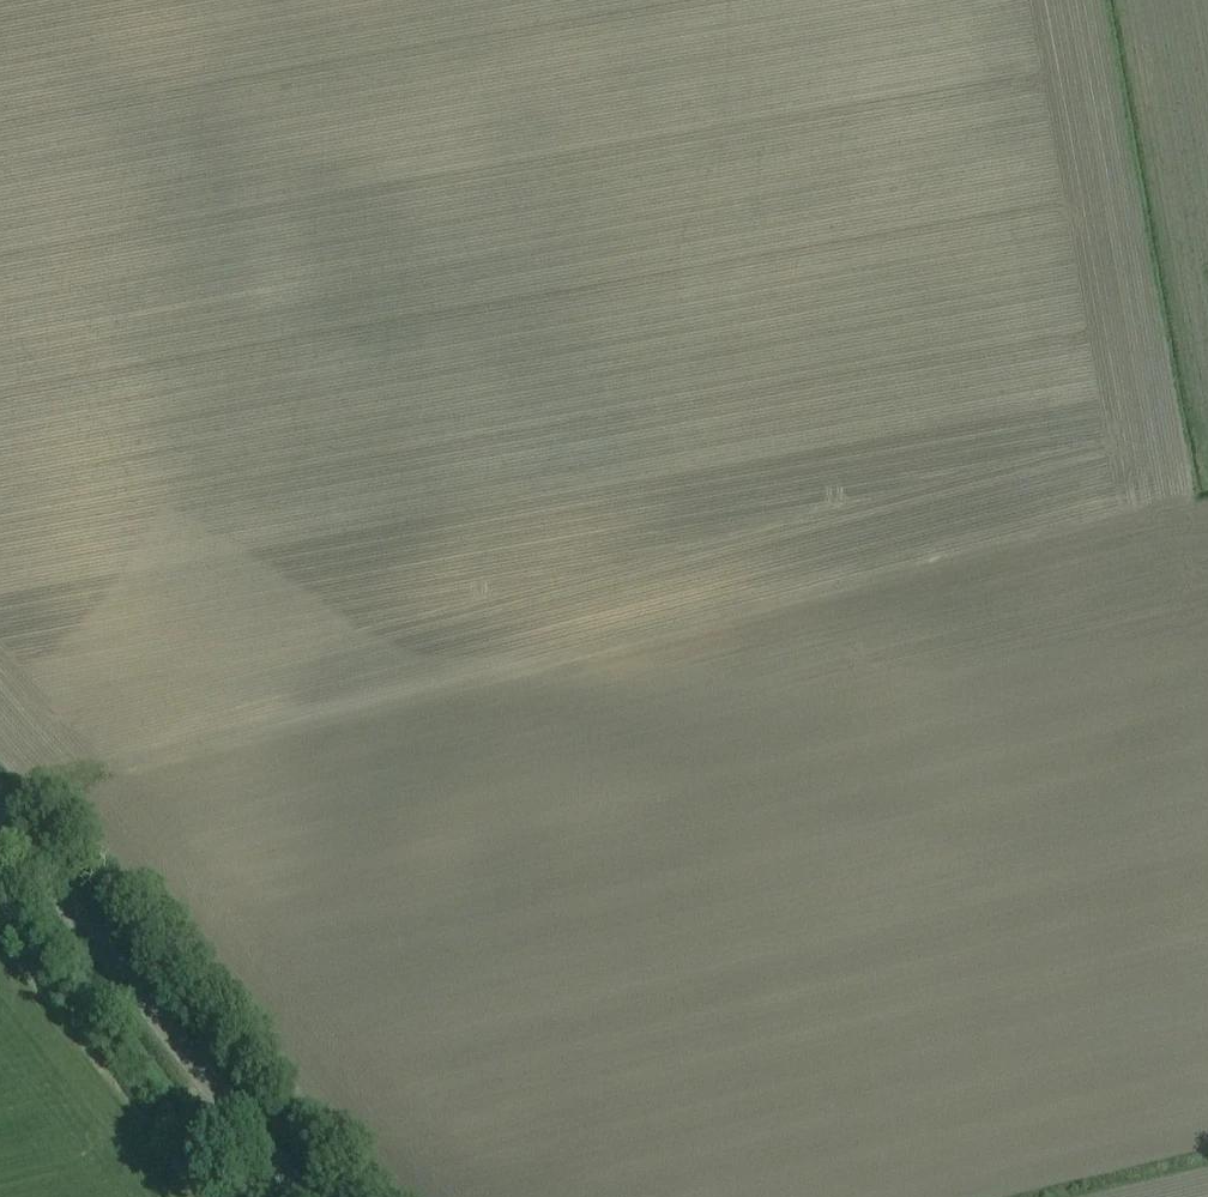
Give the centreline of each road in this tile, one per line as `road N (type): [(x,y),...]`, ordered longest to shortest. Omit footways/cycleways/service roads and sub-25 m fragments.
road 1 (unclassified): [(302,1196),(0,821)]

